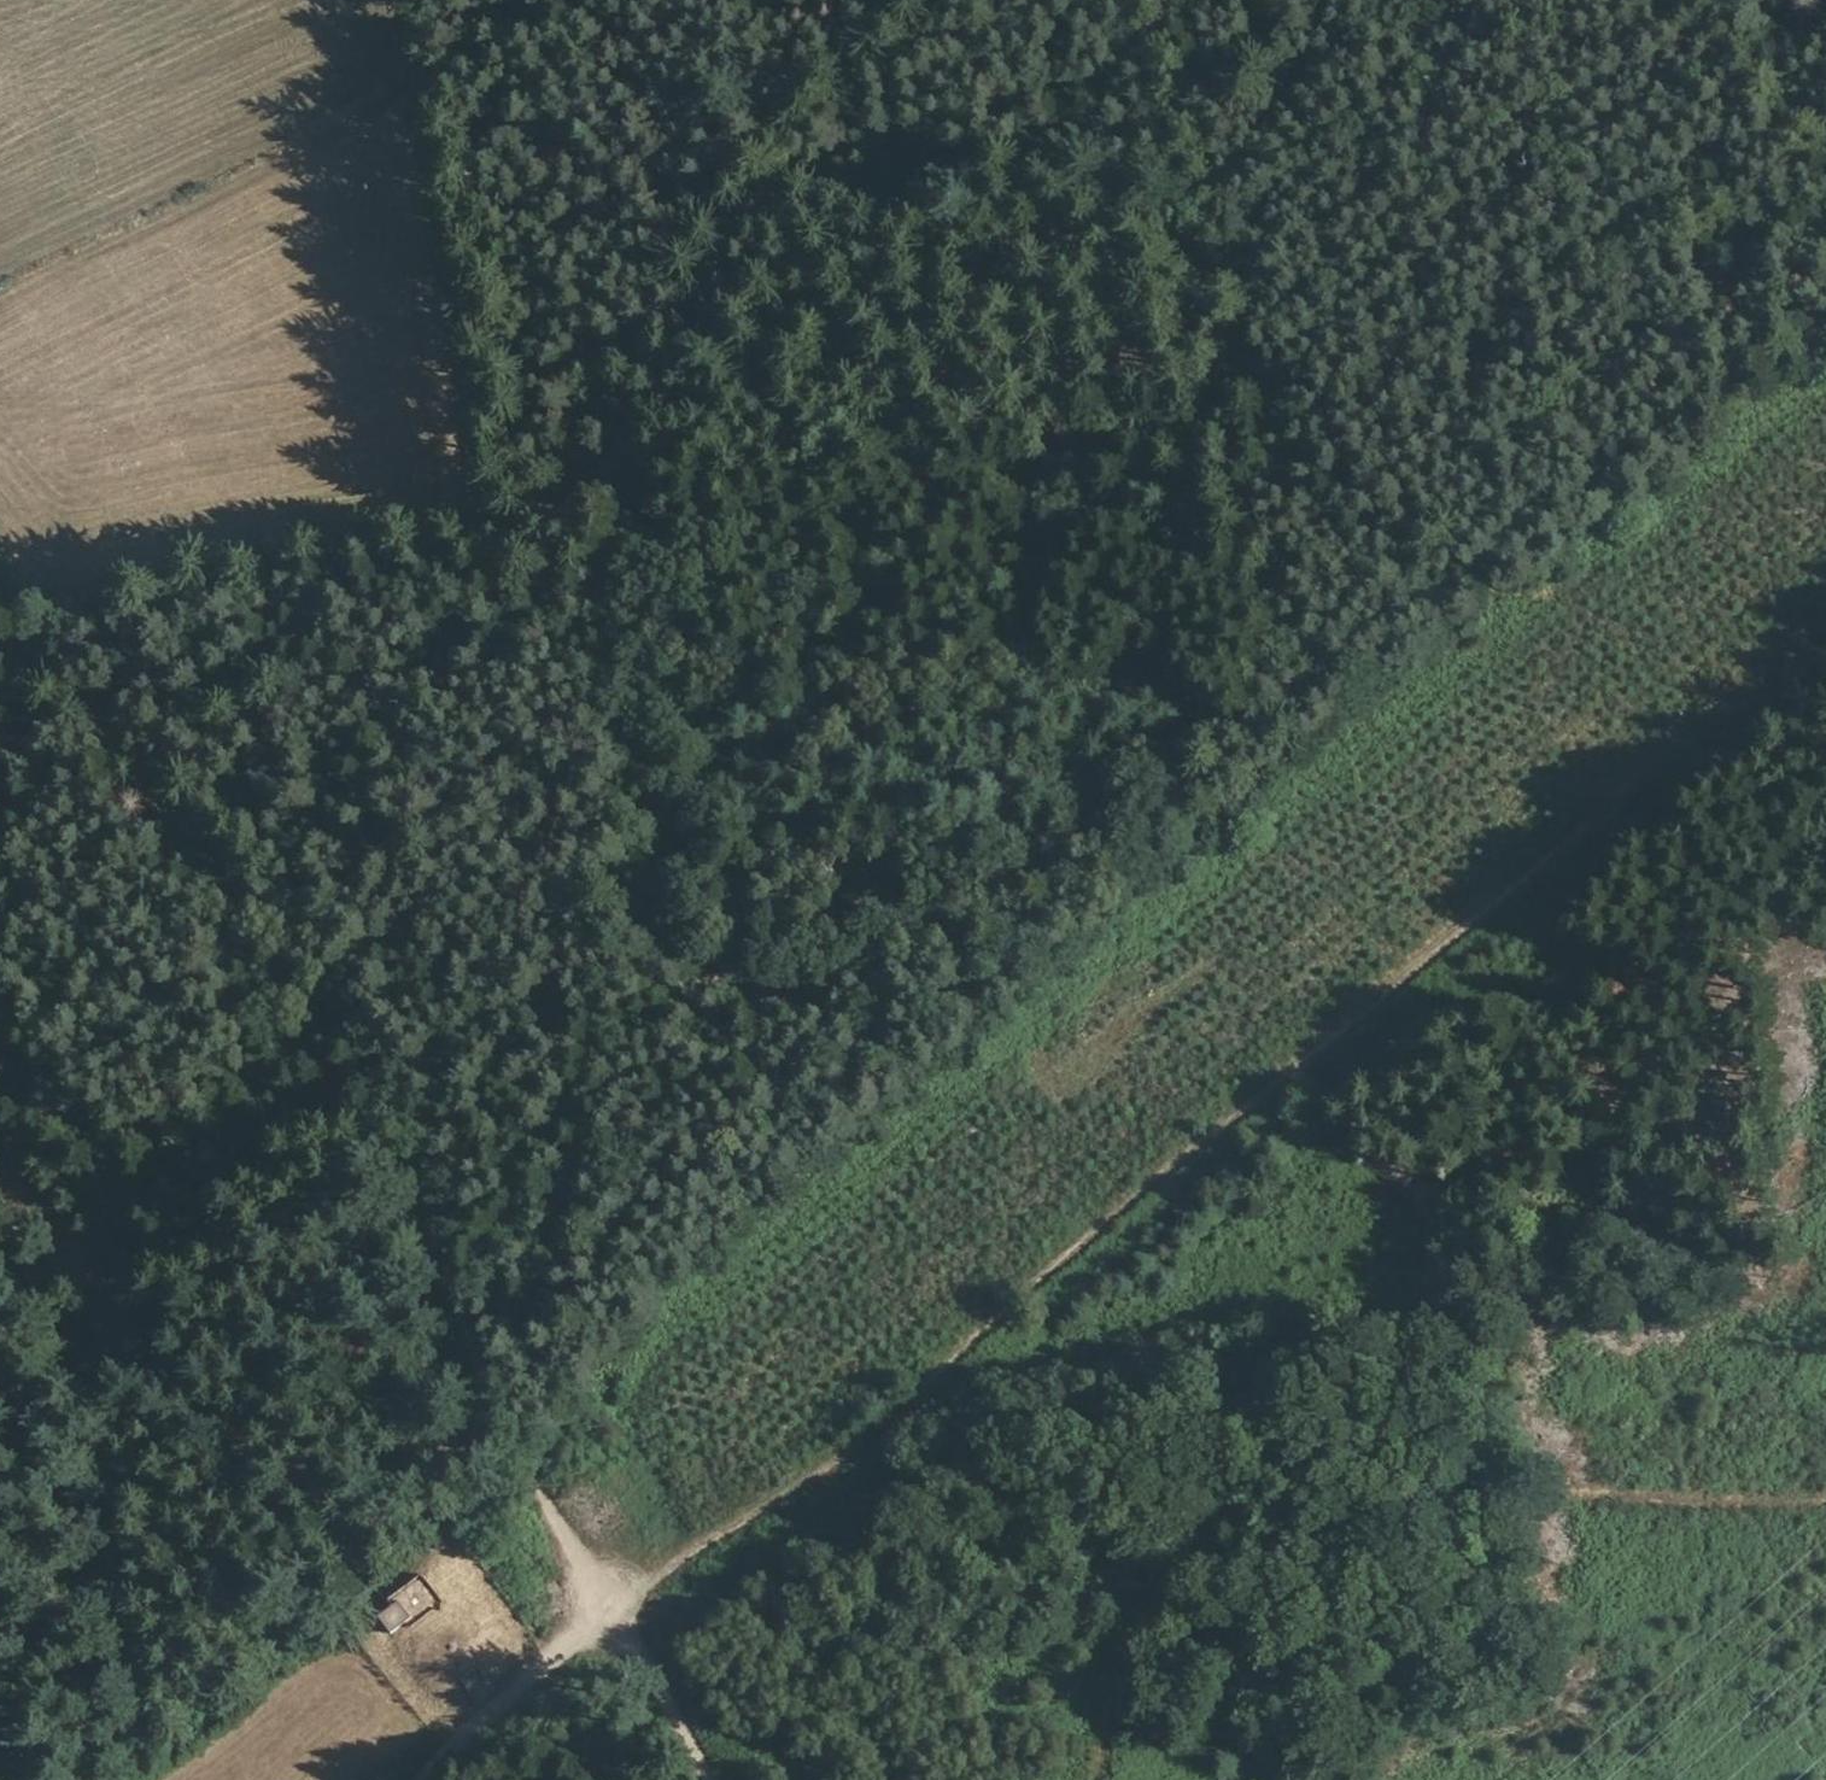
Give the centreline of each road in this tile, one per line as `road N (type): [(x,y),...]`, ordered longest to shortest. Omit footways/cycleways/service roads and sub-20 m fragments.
road 1 (track): [(700,1779),(531,1488),(402,1152),(0,587)]
road 2 (track): [(0,314),(560,45),(697,0)]

